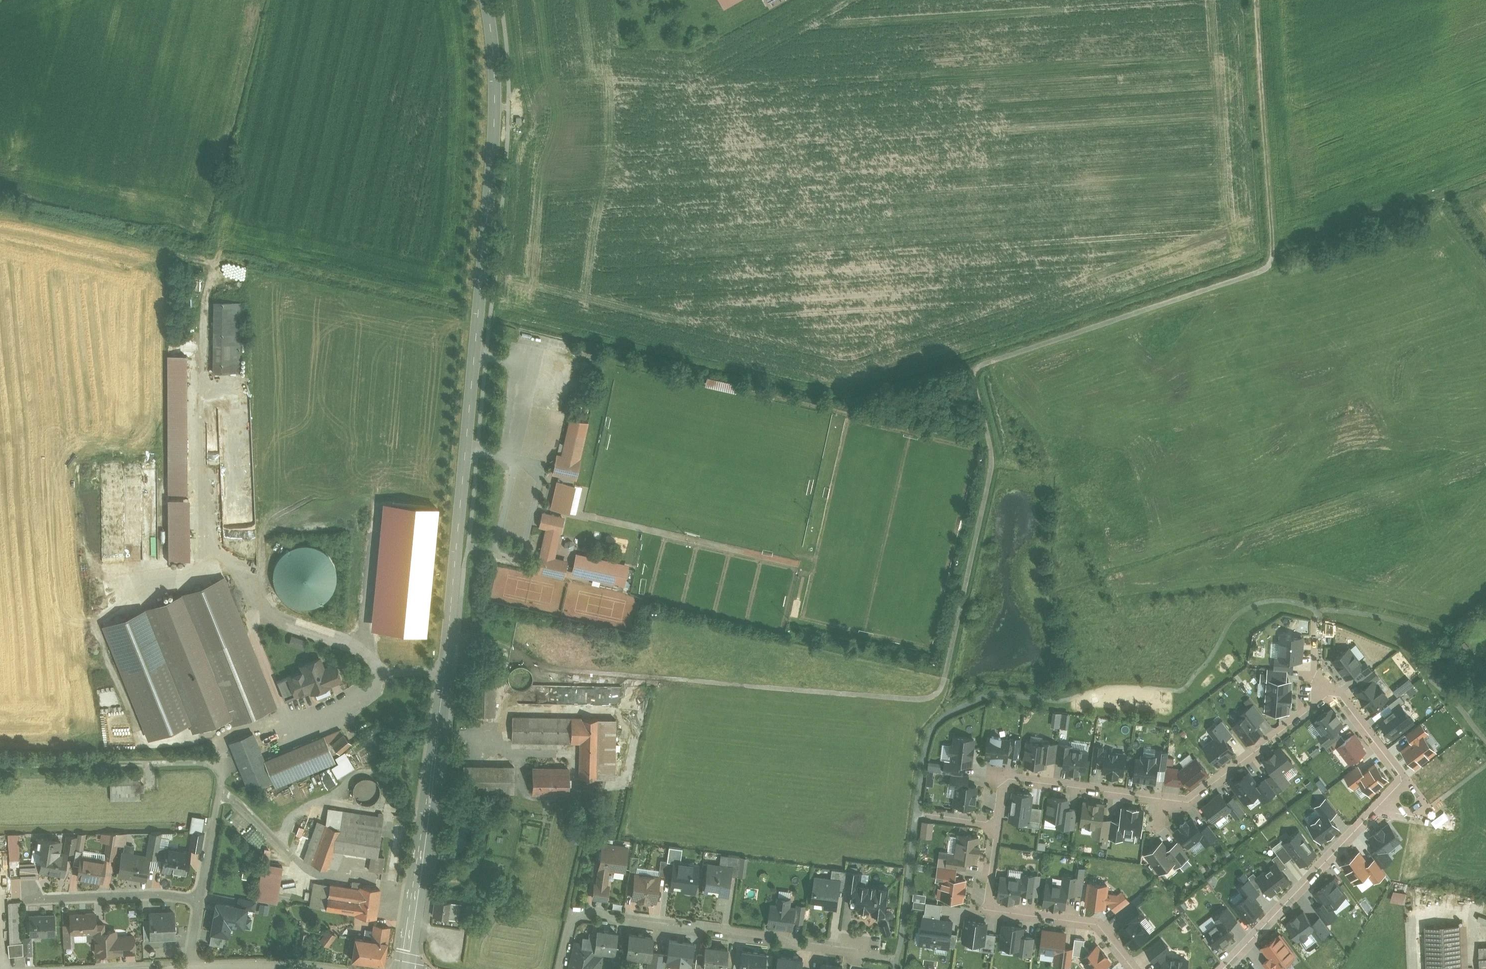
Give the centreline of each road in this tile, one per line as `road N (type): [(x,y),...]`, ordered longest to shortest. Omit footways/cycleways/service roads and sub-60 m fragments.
road 1 (track): [(447,639),(504,649),(556,672),(917,702),(936,695),(992,466),(973,370),(1270,264),(1255,0)]
road 2 (residential): [(1133,968),(1098,926),(990,905),(1004,785),(1033,781),(1184,802),(1314,702),(1337,697),(1397,771),(1397,791),(1221,968)]
road 3 (tertiary): [(485,0),(494,131),(447,639),(404,968)]
road 4 (residential): [(560,968),(571,922),(587,914),(883,952)]
road 5 (track): [(0,766),(221,762),(220,785)]
road 6 (residential): [(31,901),(200,898)]

